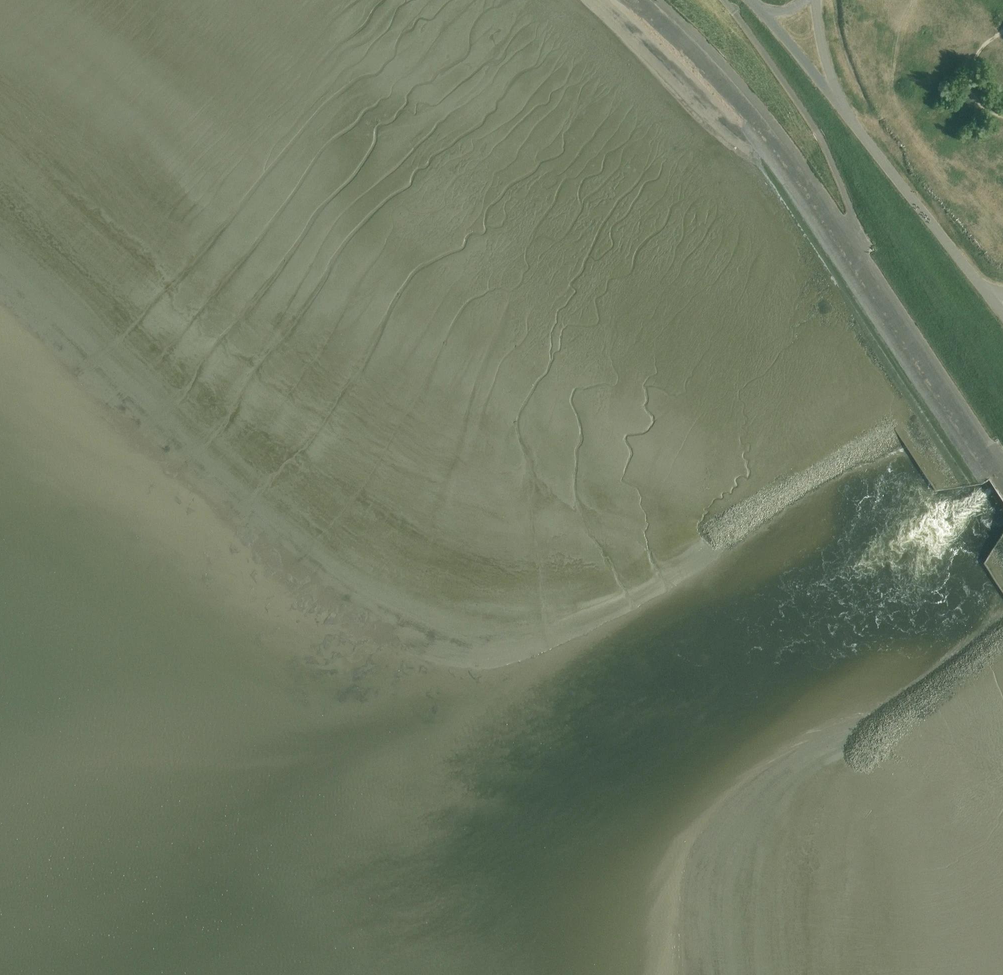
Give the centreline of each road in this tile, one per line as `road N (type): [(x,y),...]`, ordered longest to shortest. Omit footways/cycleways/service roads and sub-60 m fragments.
road 1 (unclassified): [(1001,307),(831,95)]

